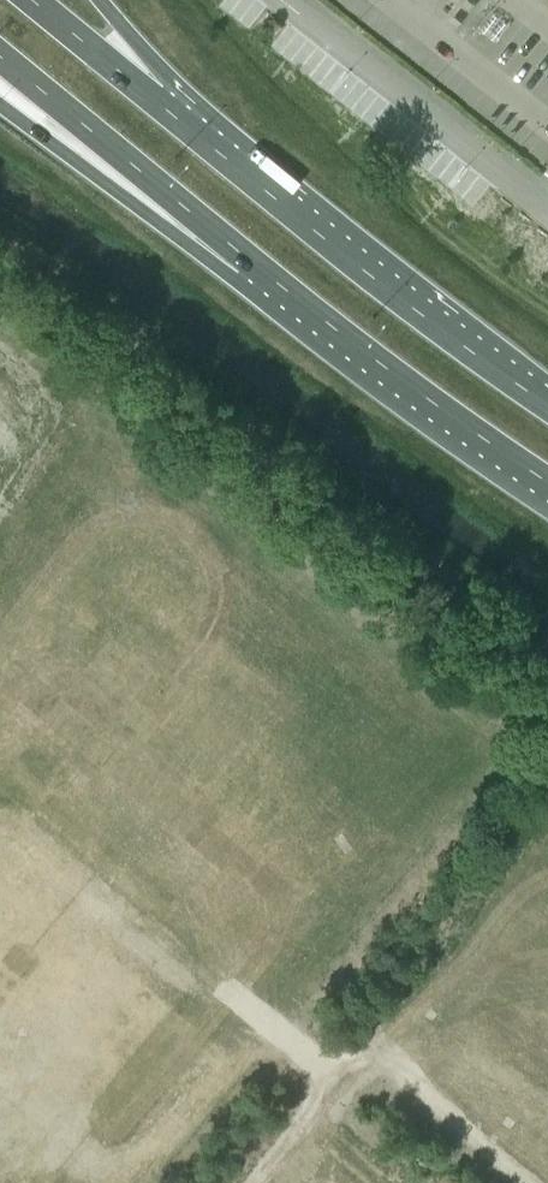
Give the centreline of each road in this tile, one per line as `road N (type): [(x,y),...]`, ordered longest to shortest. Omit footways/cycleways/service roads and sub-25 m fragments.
road 1 (primary): [(547,403),(385,286),(152,99)]
road 2 (primary): [(255,264),(415,390),(547,480)]
road 3 (unclassified): [(547,208),(283,0)]
road 4 (primary): [(0,56),(255,264)]
road 5 (primary): [(0,109),(176,236),(255,264)]
road 6 (primary): [(152,99),(31,0)]

